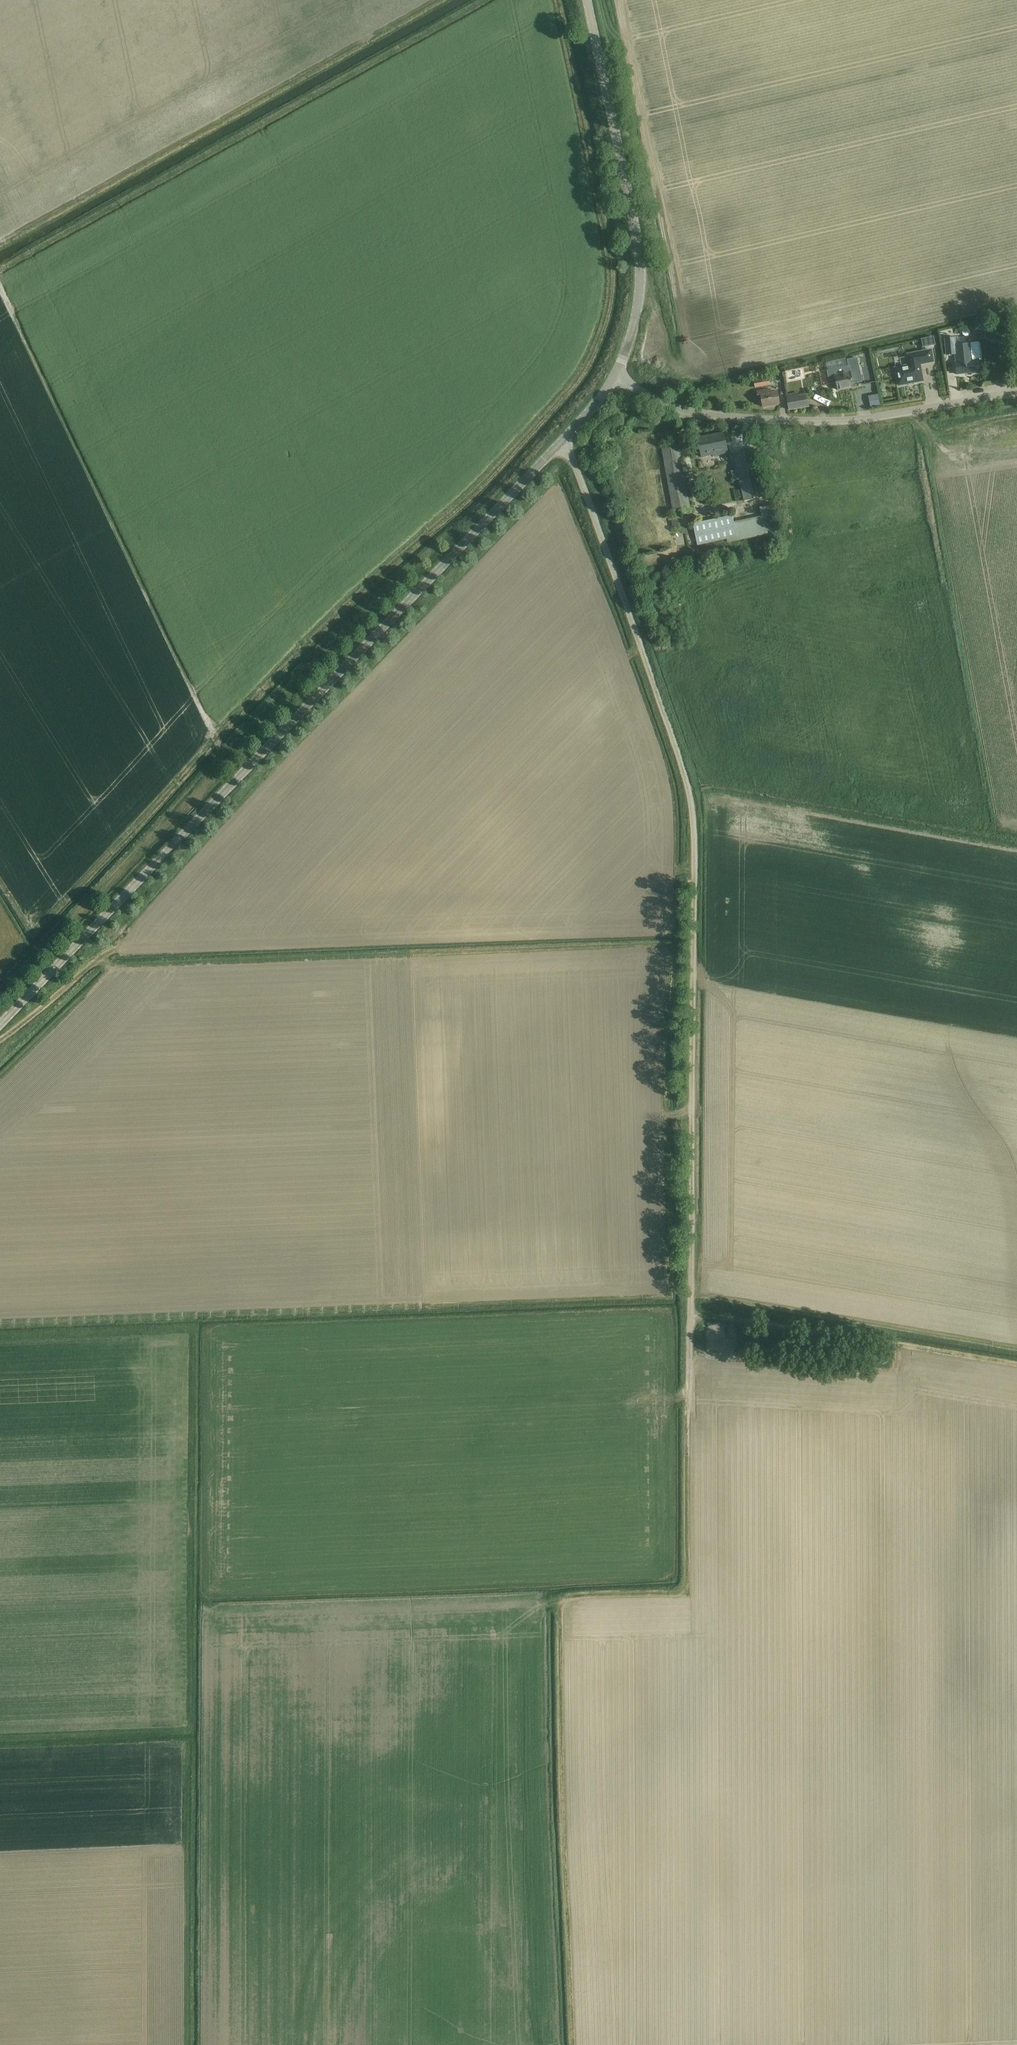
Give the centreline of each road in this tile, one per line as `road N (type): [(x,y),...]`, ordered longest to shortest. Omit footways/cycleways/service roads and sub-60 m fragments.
road 1 (unclassified): [(682,1410),(689,1049),(683,782),(669,720),(571,462),(551,437)]
road 2 (unclassified): [(0,1002),(551,437)]
road 3 (unclassified): [(1016,393),(850,423),(733,421),(650,398),(603,374)]
road 4 (unclassified): [(603,374),(622,332),(630,234),(586,0)]

